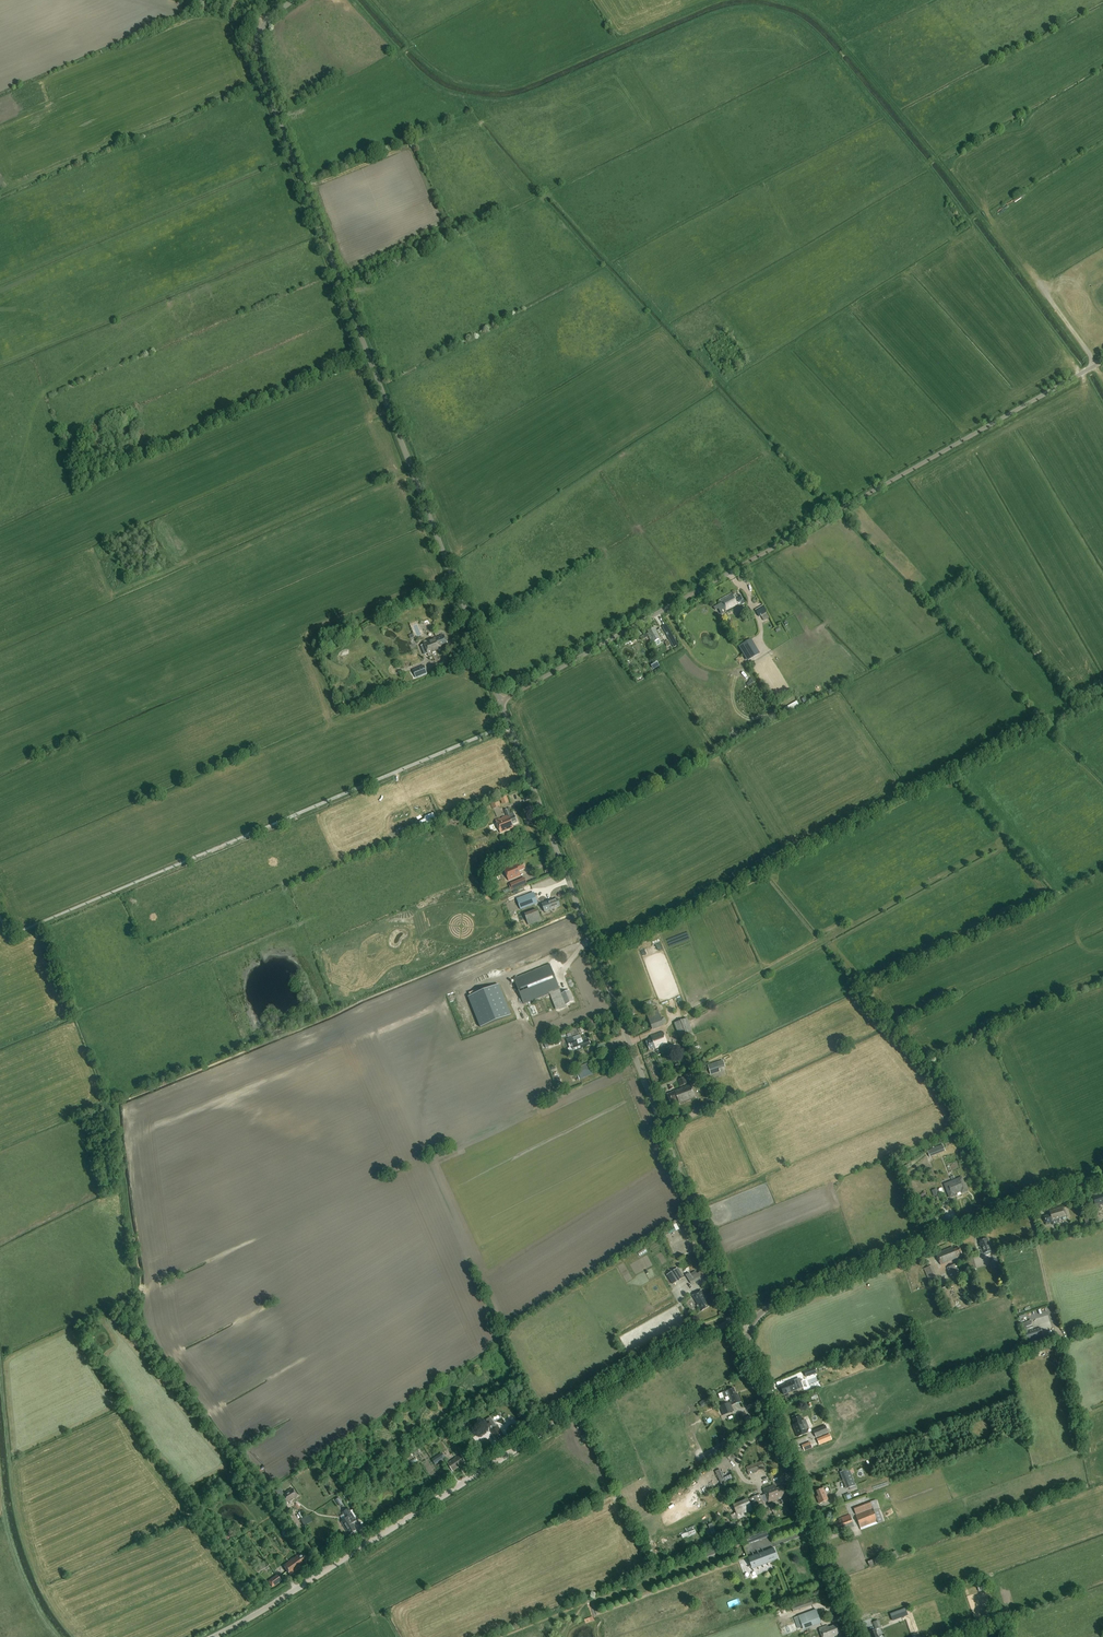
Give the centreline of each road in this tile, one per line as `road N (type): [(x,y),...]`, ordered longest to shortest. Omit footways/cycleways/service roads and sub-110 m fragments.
road 1 (unclassified): [(500,702),(259,65),(266,20),(294,0)]
road 2 (unclassified): [(500,702),(1102,362)]
road 3 (unclassified): [(734,1320),(500,702)]
road 4 (tertiary): [(213,1636),(656,1360),(734,1320)]
road 5 (track): [(720,0),(513,86),(486,88),(433,68),(370,0)]
road 6 (tertiary): [(751,1325),(765,1310),(1102,1174)]
road 7 (tertiary): [(857,1636),(748,1349),(751,1325)]
road 8 (track): [(969,220),(981,214),(936,158),(846,52),(838,57)]
road 9 (track): [(981,214),(1095,366)]

